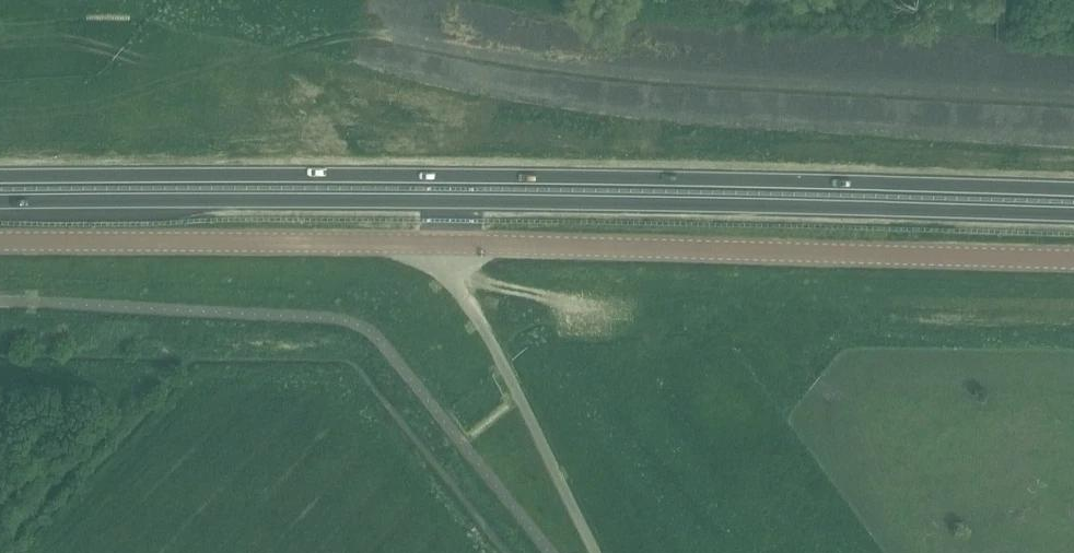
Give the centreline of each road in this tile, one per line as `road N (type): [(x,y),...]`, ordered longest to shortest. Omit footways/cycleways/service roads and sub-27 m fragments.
road 1 (trunk): [(1073,190),(617,177),(0,181)]
road 2 (trunk): [(0,203),(356,201),(1073,215)]
road 3 (track): [(154,0),(297,60),(382,39),(612,83),(1001,106)]
road 4 (tertiary): [(1073,260),(426,243)]
road 5 (track): [(426,243),(479,283),(569,304),(599,327),(847,328)]
road 6 (tertiary): [(0,243),(426,243)]
road 7 (track): [(464,301),(520,354),(676,552)]
road 8 (track): [(0,535),(101,419),(100,386),(0,385)]

